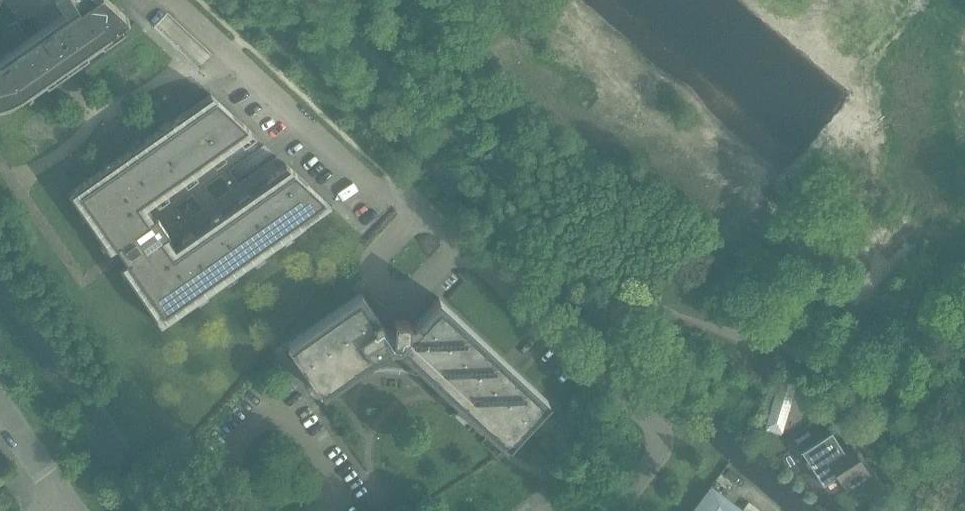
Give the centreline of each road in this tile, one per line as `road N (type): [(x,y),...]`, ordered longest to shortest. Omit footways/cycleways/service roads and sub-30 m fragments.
road 1 (residential): [(617,510),(662,453),(658,426),(407,194),(375,190),(172,0)]

